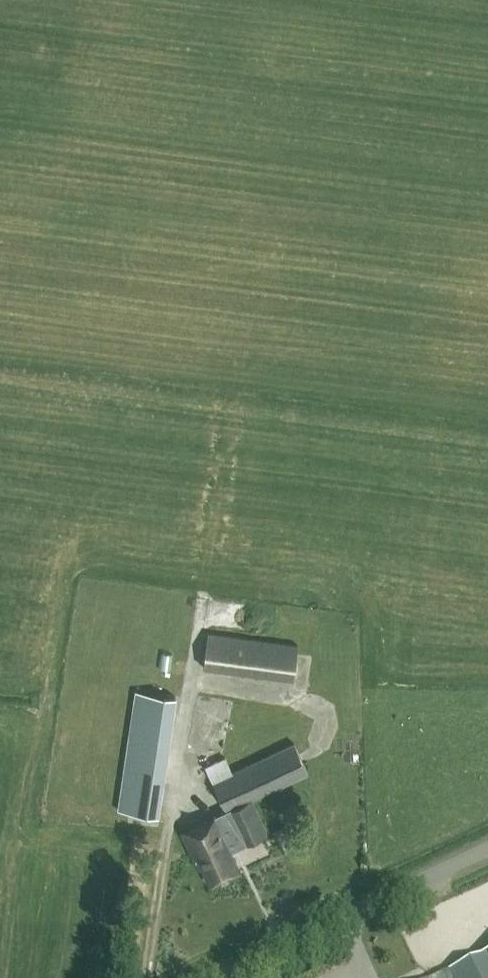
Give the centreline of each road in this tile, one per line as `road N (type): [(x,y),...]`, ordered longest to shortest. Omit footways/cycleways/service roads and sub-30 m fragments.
road 1 (unclassified): [(219,977),(487,849)]

